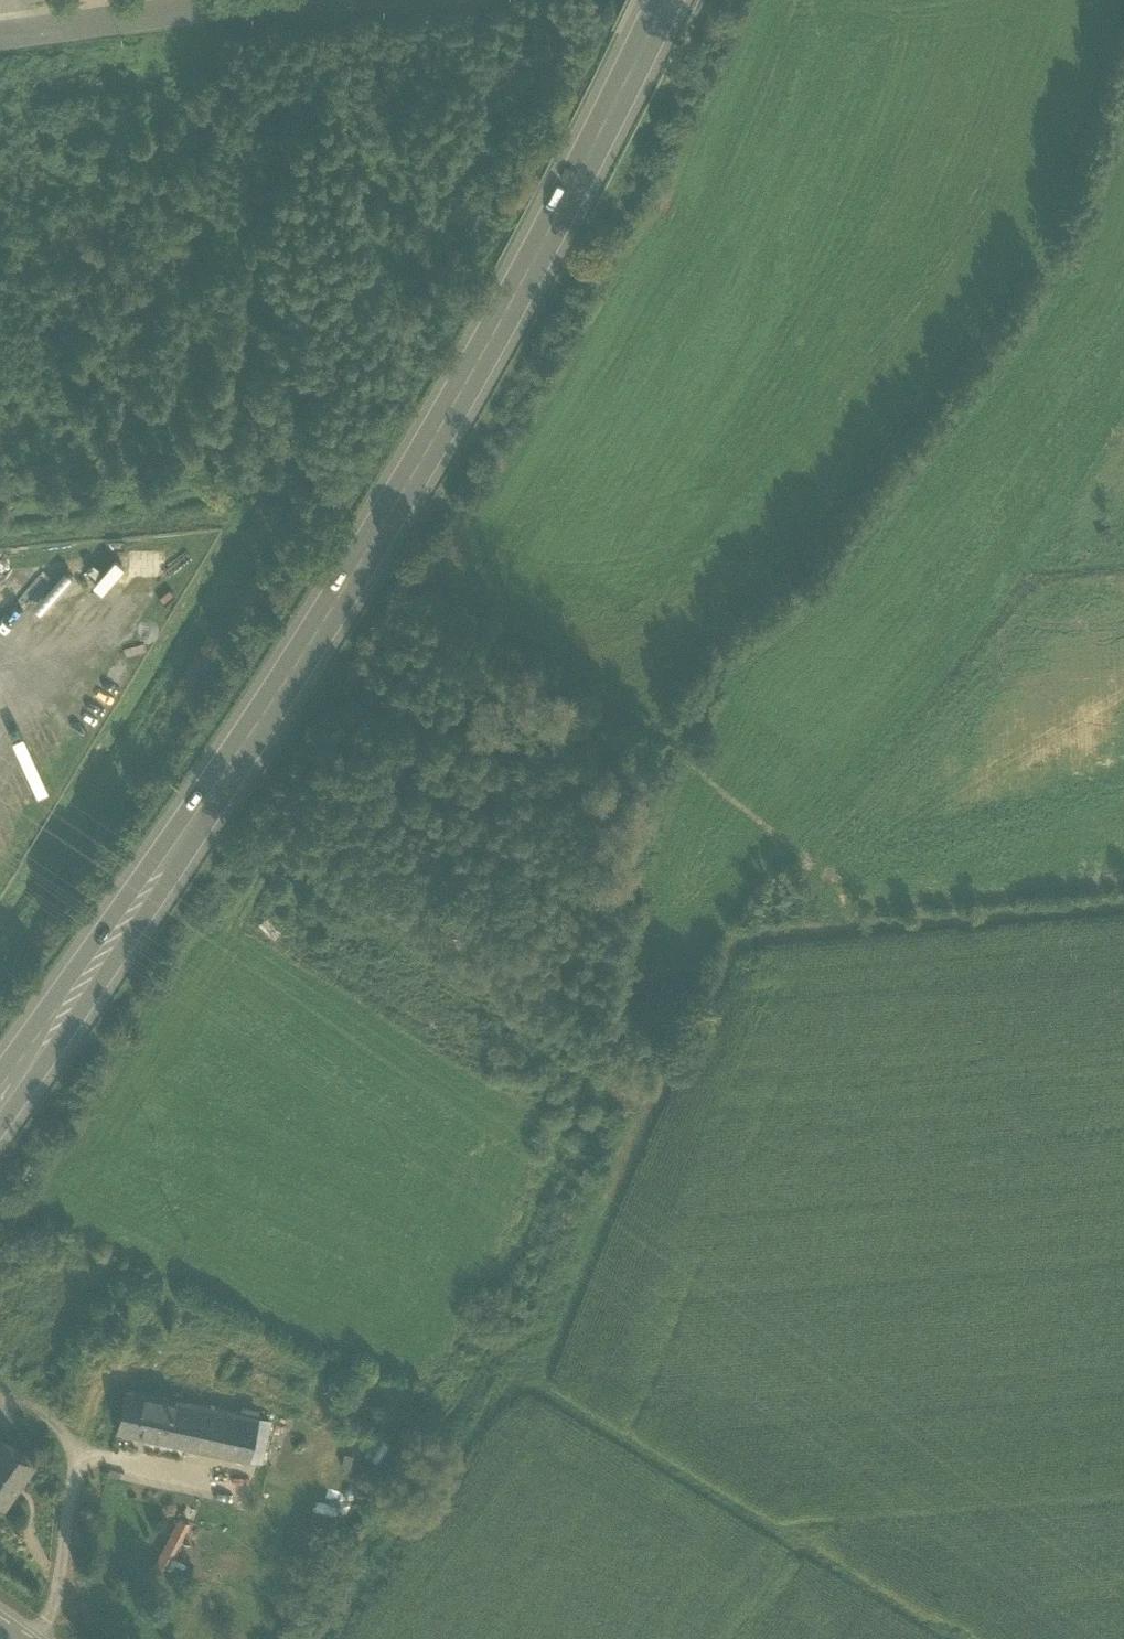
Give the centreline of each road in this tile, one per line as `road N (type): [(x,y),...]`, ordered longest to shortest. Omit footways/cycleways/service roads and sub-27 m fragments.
road 1 (primary): [(0,1096),(406,492),(660,0)]
road 2 (residential): [(0,38),(328,0)]

